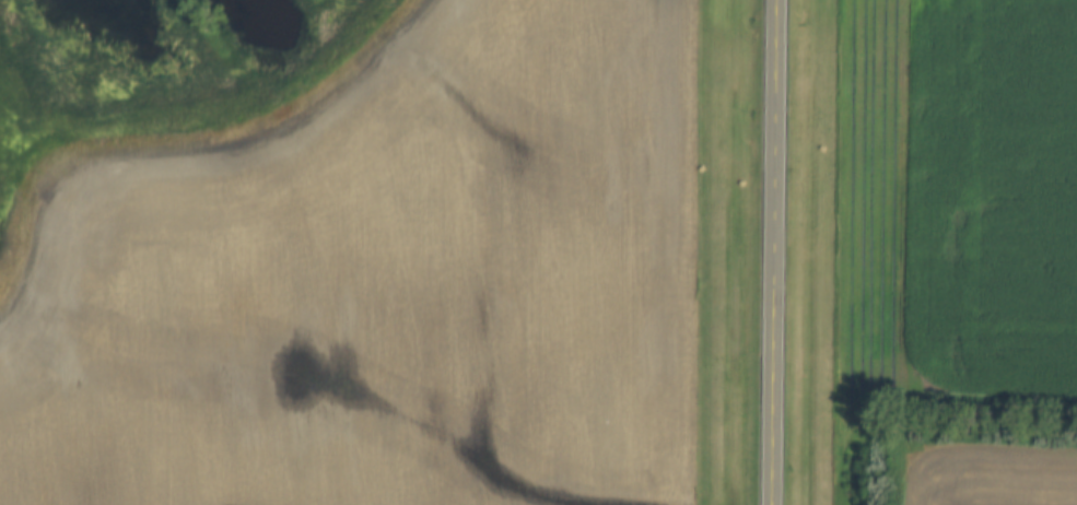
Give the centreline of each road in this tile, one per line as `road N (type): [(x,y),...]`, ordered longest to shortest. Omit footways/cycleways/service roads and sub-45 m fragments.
road 1 (primary): [(755,504),(758,113)]

